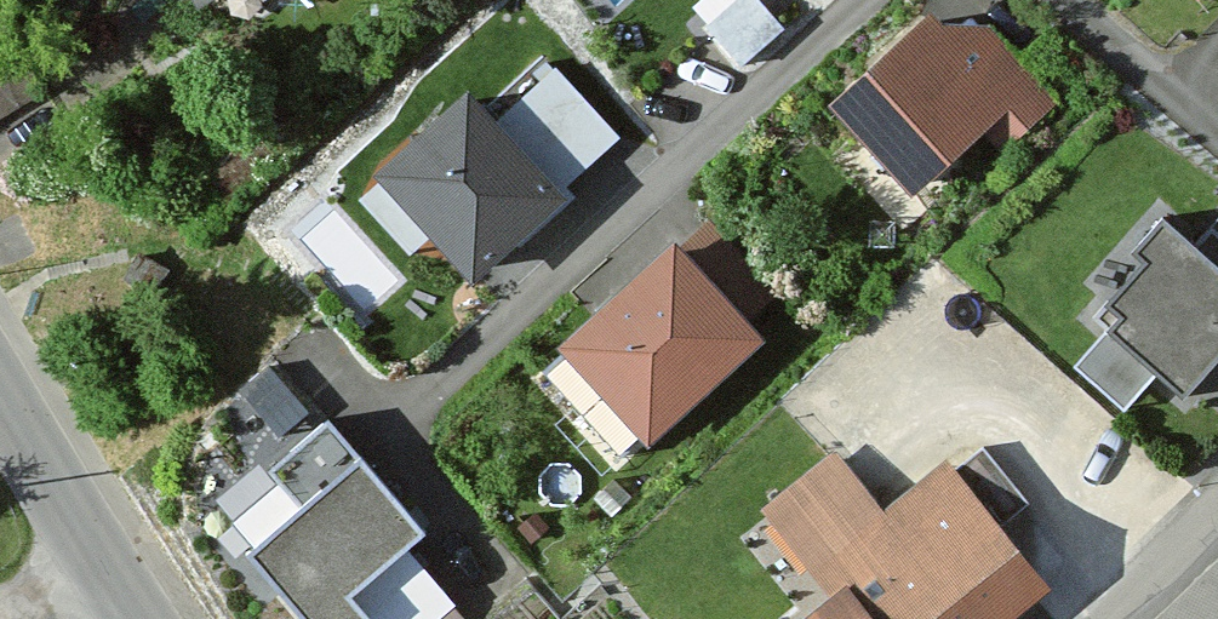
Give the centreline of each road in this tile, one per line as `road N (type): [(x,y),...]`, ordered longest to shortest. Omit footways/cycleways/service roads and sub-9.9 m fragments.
road 1 (tertiary): [(0,393),(142,618)]
road 2 (residential): [(1217,514),(1109,618)]

